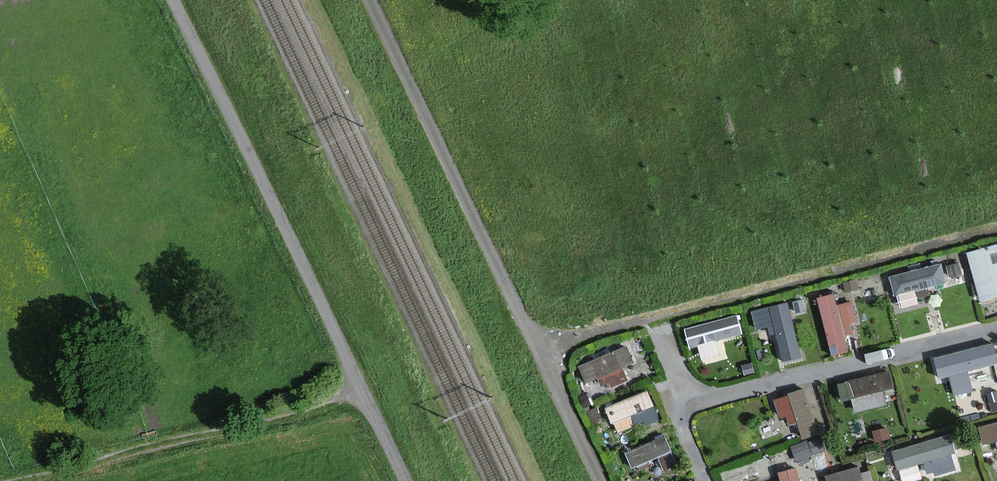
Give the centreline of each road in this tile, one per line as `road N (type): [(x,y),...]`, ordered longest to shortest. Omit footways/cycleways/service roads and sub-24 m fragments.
road 1 (unclassified): [(603,480),(370,0)]
road 2 (unclassified): [(361,392),(172,0)]
road 3 (unclassified): [(361,392),(15,480)]

